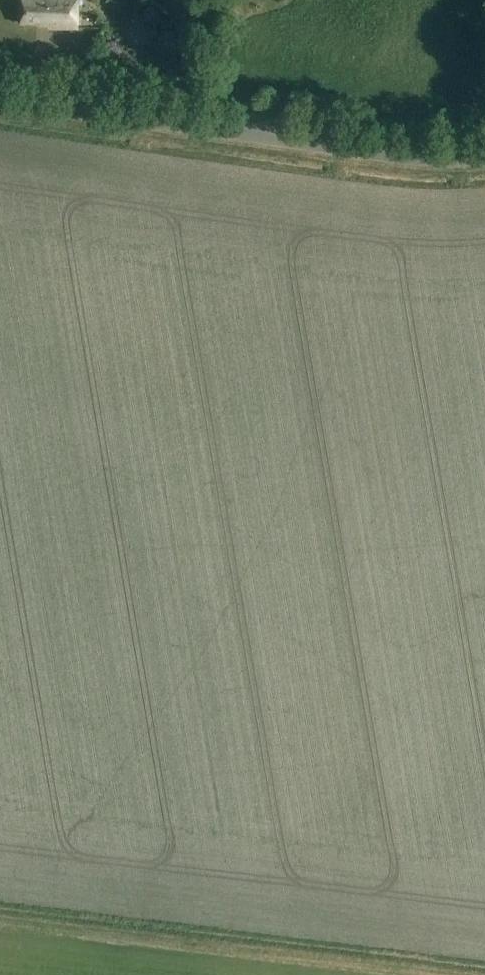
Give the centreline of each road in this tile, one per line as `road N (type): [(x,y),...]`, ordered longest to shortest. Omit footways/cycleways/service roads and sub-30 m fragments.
road 1 (unclassified): [(0,97),(376,152),(484,153)]

